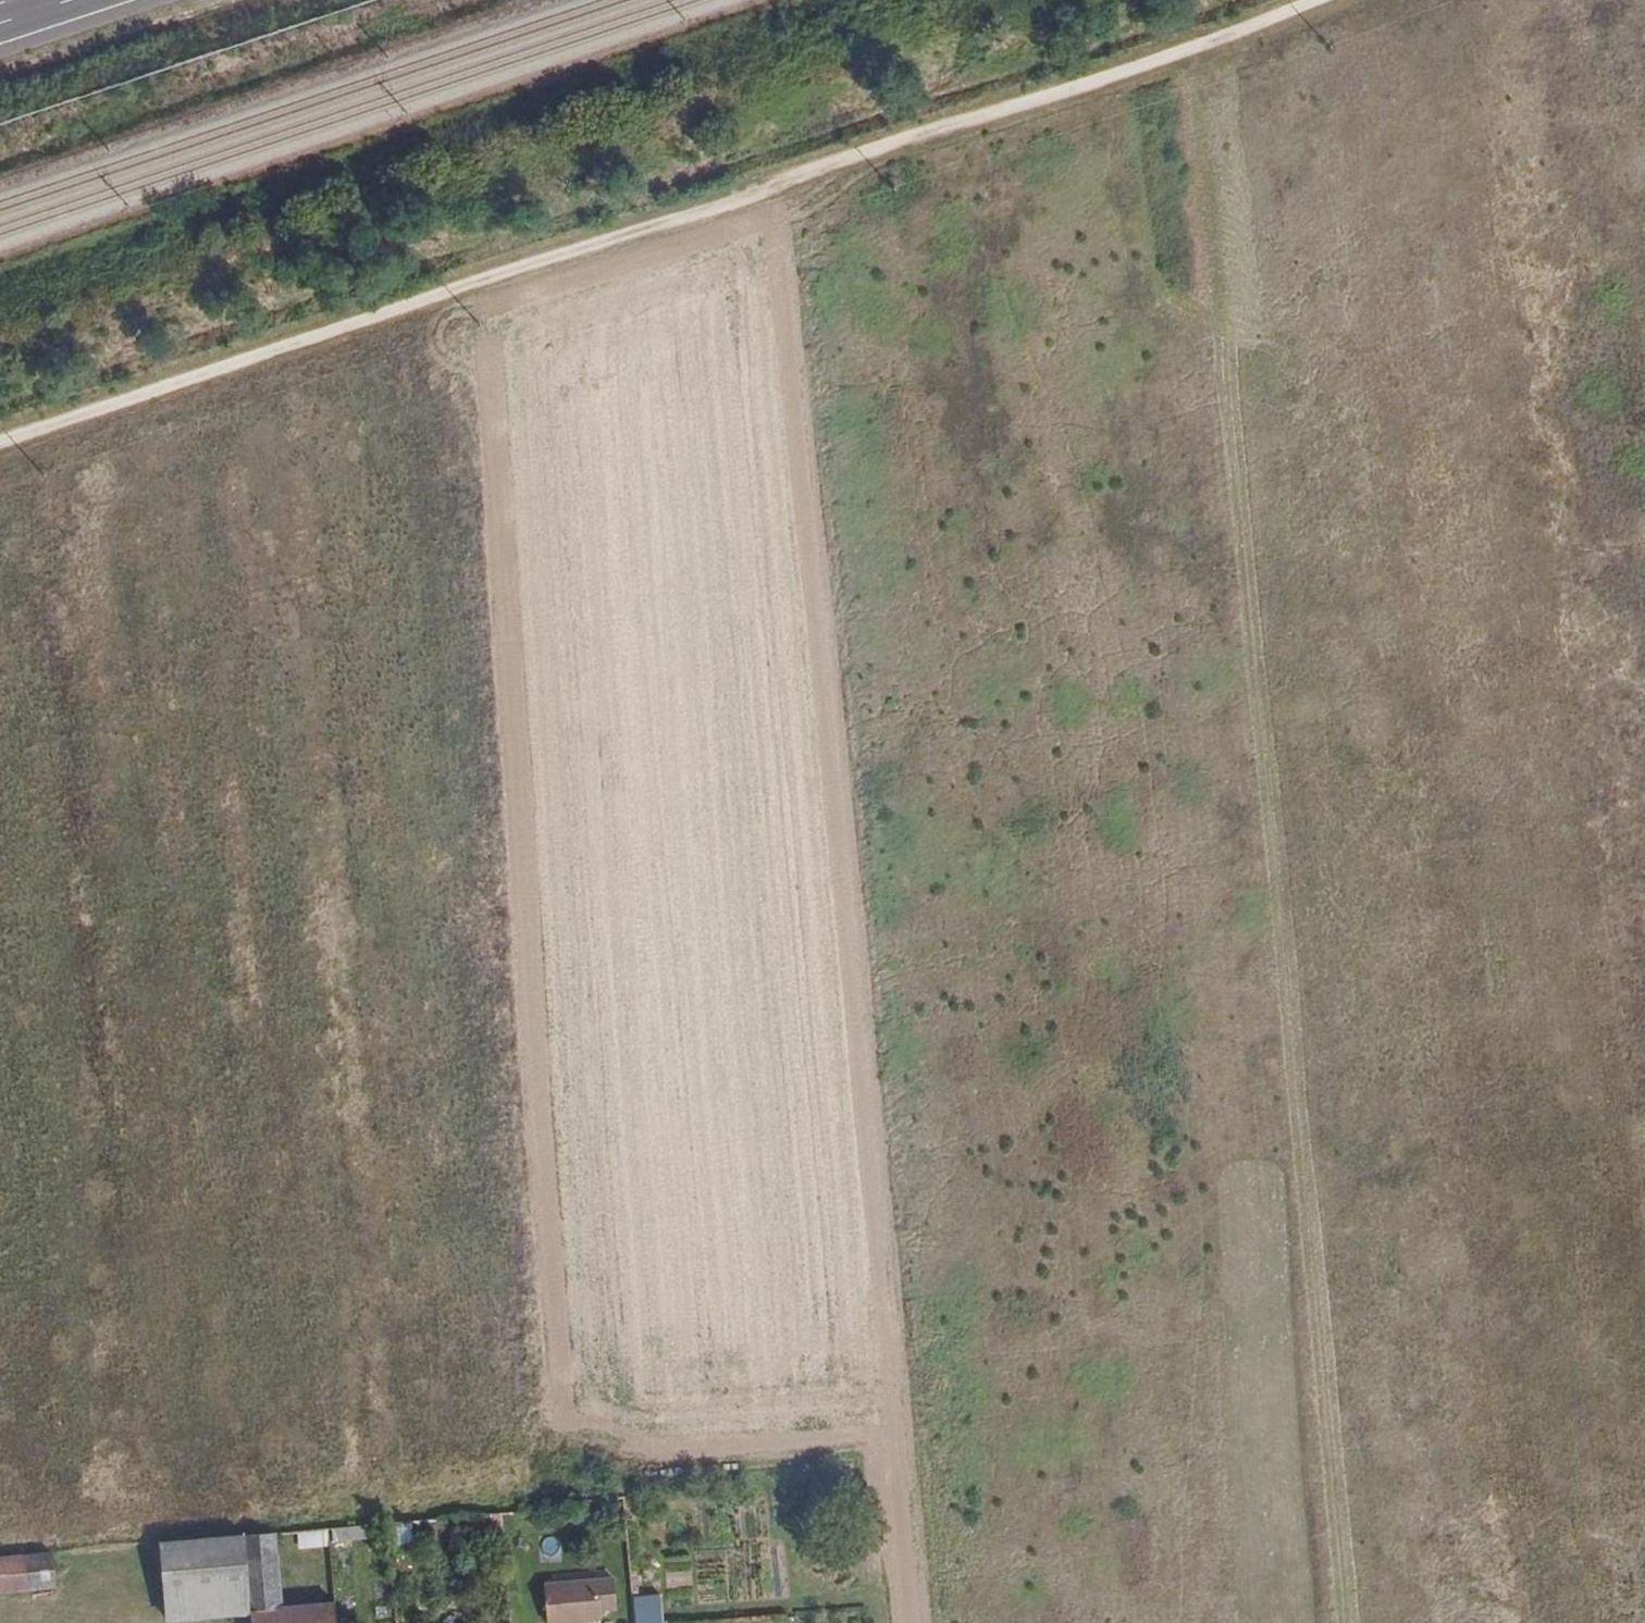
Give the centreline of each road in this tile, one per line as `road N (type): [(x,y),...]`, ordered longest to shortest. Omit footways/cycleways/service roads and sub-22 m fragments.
road 1 (track): [(1321,0),(1016,114),(0,445)]

